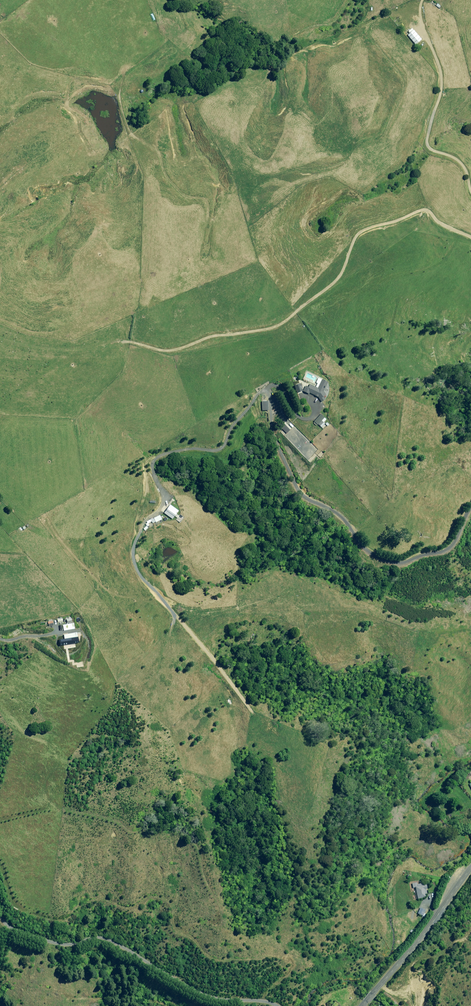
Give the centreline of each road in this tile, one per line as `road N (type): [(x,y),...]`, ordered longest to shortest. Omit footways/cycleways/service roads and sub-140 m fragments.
road 1 (track): [(470,237),(427,210),(373,227),(359,233),(336,282),(281,324),(169,351),(130,342),(59,349),(0,336)]
road 2 (track): [(271,387),(220,448),(156,455),(162,494),(137,536),(135,566),(173,620),(170,637),(200,643)]
road 3 (unclassified): [(362,1005),(470,870)]

